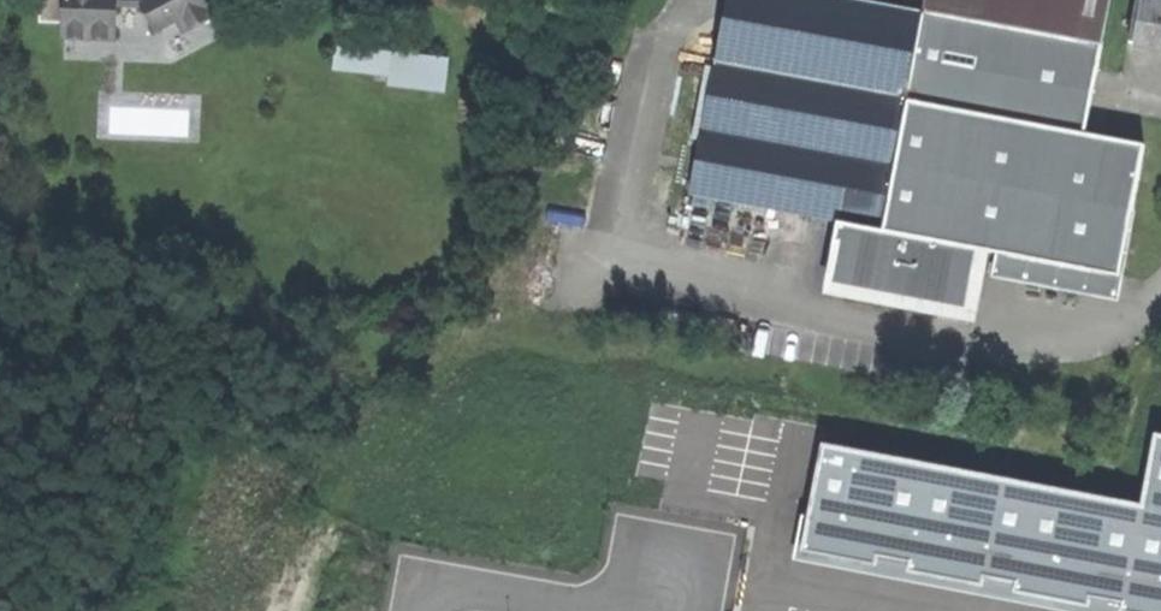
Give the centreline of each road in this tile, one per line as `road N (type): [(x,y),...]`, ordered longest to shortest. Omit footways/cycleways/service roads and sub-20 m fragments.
road 1 (unclassified): [(431,610),(472,594),(619,609),(666,586)]

